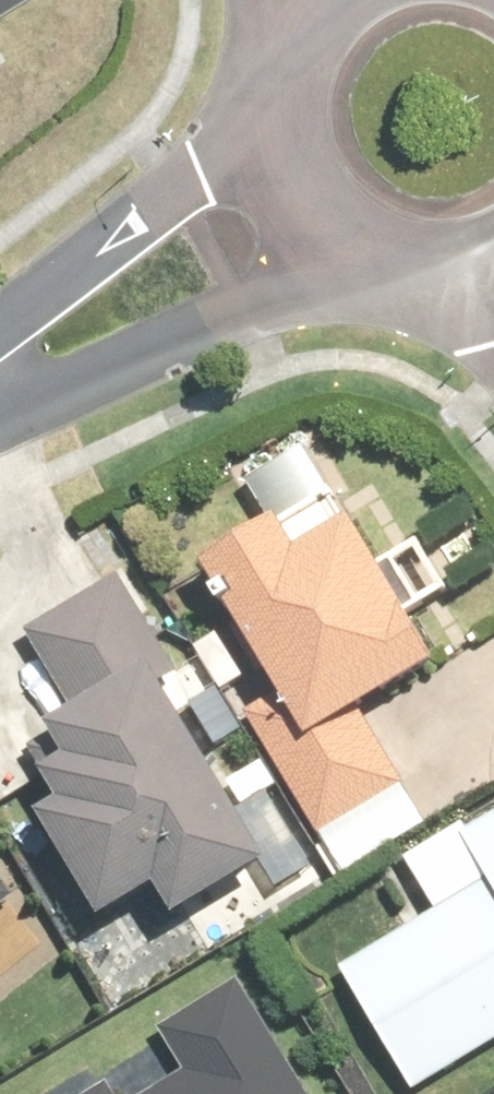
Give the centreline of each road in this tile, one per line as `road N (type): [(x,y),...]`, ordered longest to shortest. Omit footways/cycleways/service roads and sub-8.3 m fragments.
road 1 (residential): [(379,250),(328,260),(0,386)]
road 2 (residential): [(0,344),(218,155),(277,90)]
road 3 (residential): [(379,250),(335,224),(302,187),(282,141),(277,90)]

